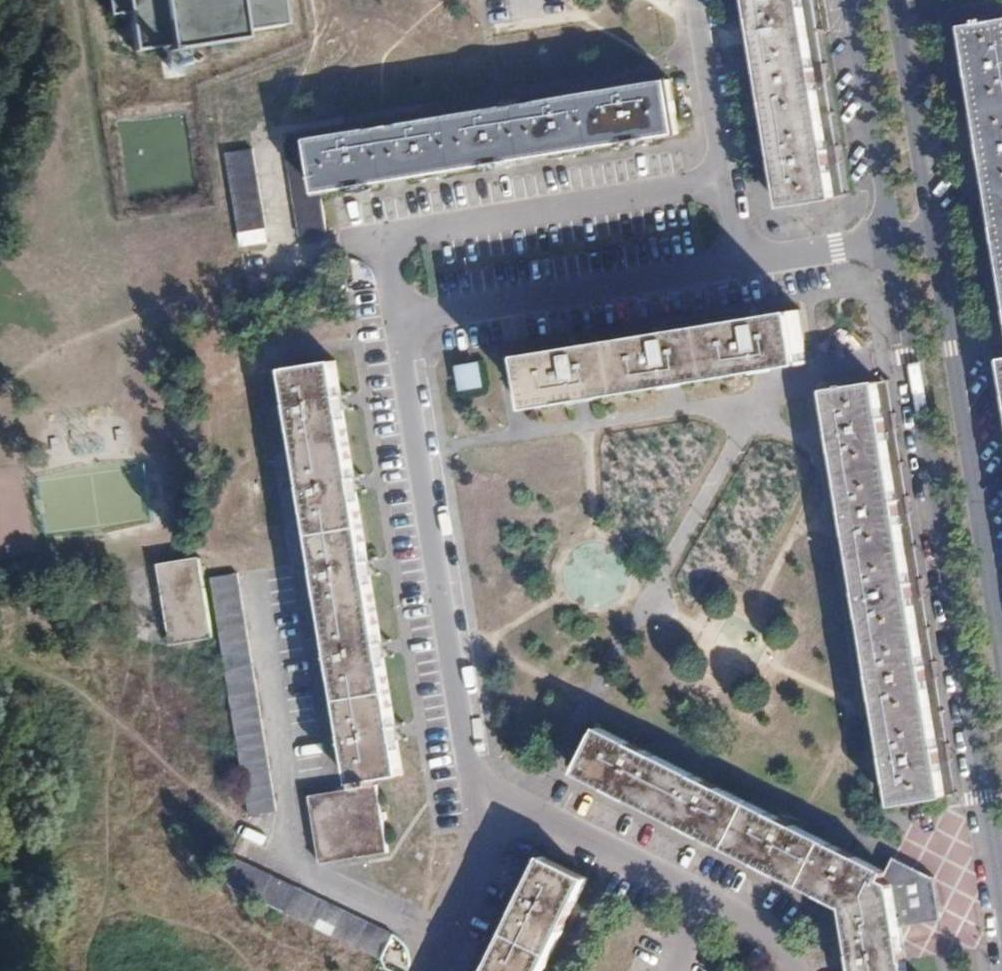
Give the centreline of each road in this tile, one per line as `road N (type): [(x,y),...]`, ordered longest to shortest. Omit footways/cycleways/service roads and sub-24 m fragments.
road 1 (tertiary): [(854,0),(980,785),(1001,970)]
road 2 (tertiary): [(1001,667),(891,0)]

